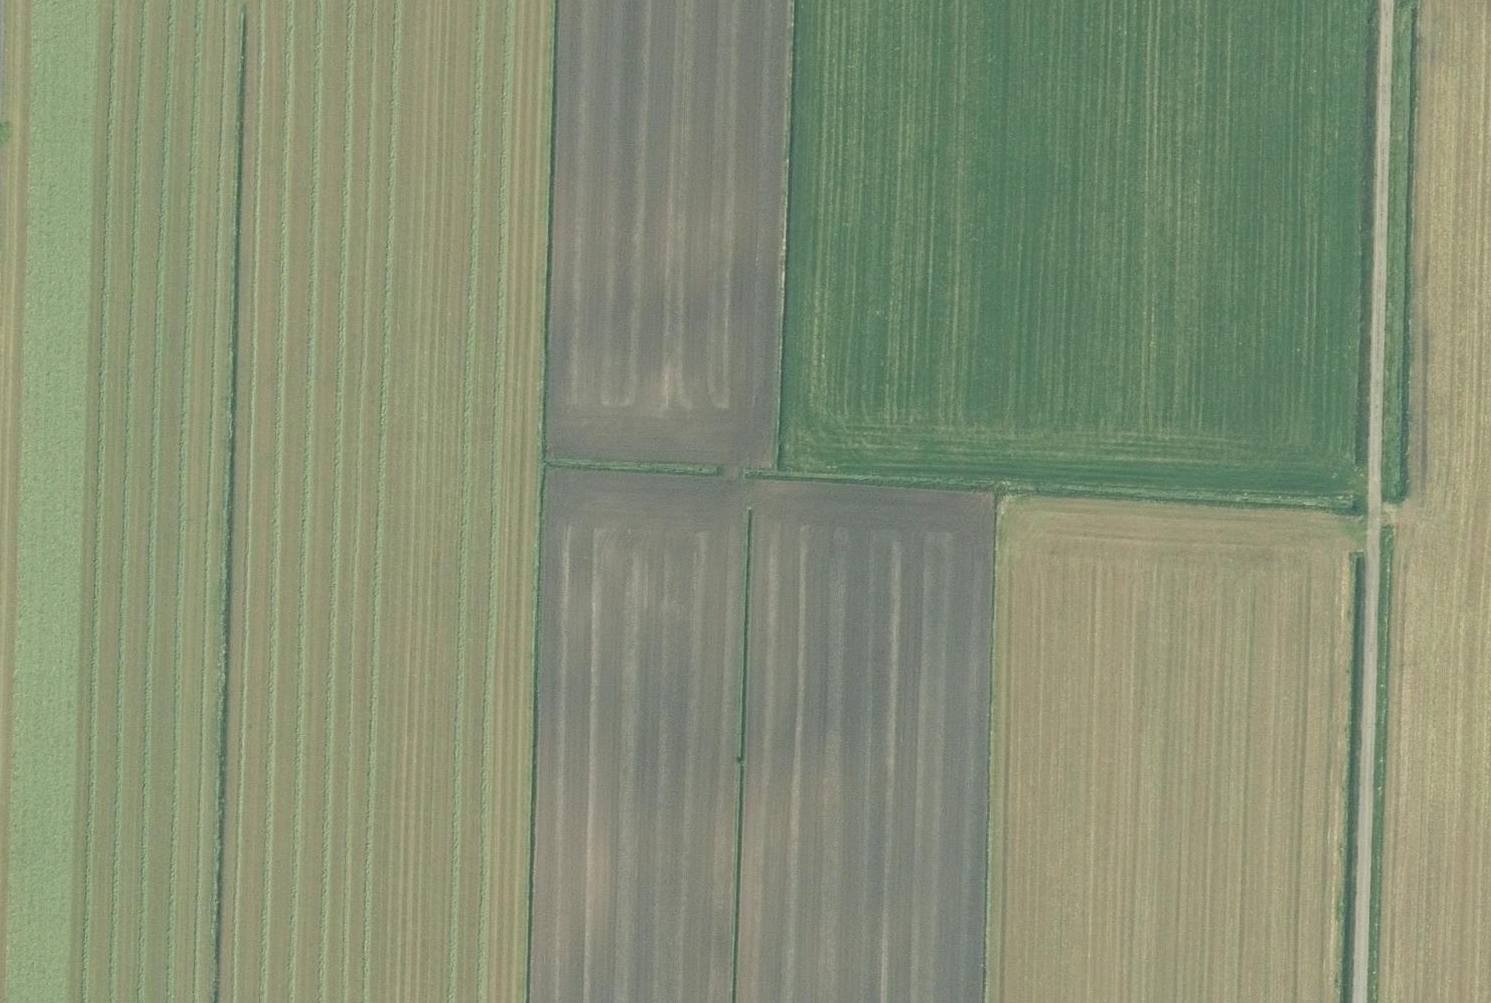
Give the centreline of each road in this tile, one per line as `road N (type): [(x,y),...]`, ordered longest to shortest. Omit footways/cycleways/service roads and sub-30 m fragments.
road 1 (track): [(1388,0),(1360,1002)]

